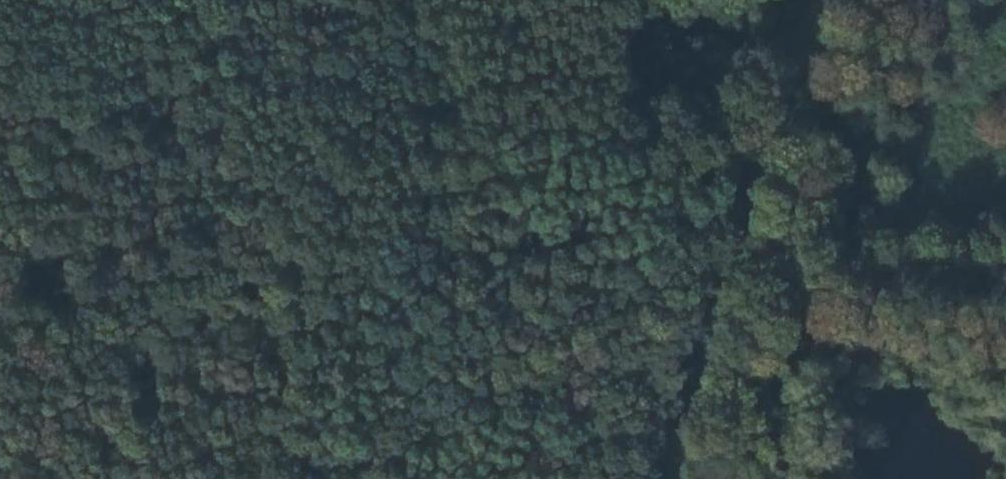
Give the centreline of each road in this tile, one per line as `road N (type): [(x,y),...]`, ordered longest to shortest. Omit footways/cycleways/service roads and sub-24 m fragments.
road 1 (track): [(824,0),(719,218),(673,478)]

